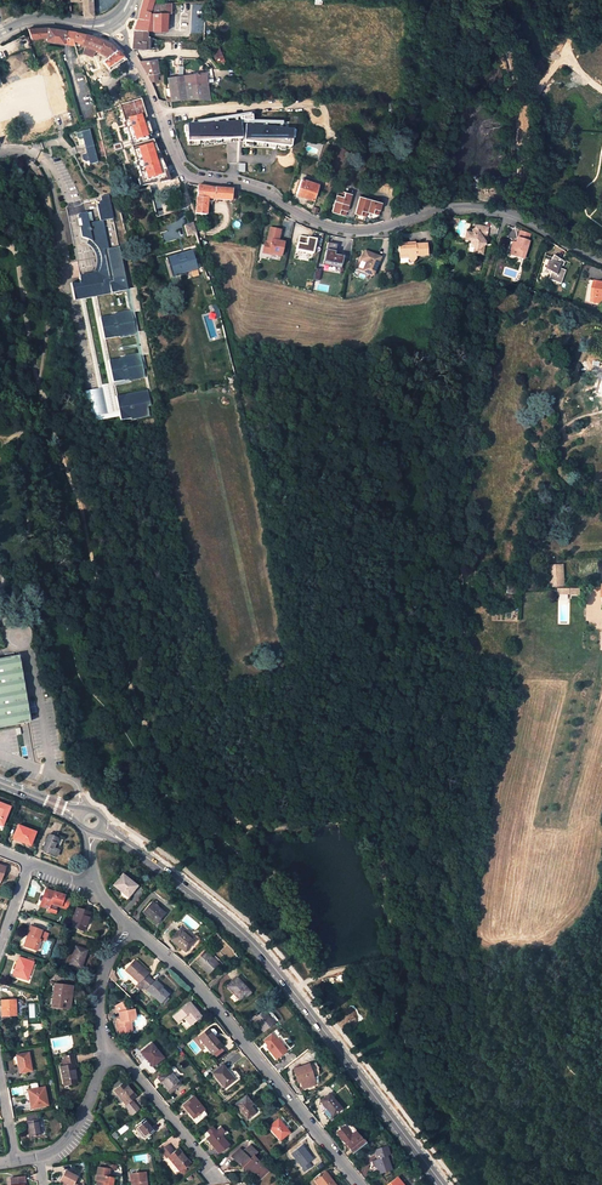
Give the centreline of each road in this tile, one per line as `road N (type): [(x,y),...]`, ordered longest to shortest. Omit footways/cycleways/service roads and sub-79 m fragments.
road 1 (unclassified): [(601,261),(503,212),(437,211),(355,231),(241,185),(187,176),(125,49)]
road 2 (secondary): [(443,1184),(258,950),(102,827)]
road 3 (residential): [(128,929),(207,998),(359,1184)]
road 4 (residential): [(214,1174),(124,1062),(105,1055)]
road 5 (residential): [(105,1055),(96,985),(128,929)]
road 6 (residential): [(39,1155),(69,1136),(105,1055)]

